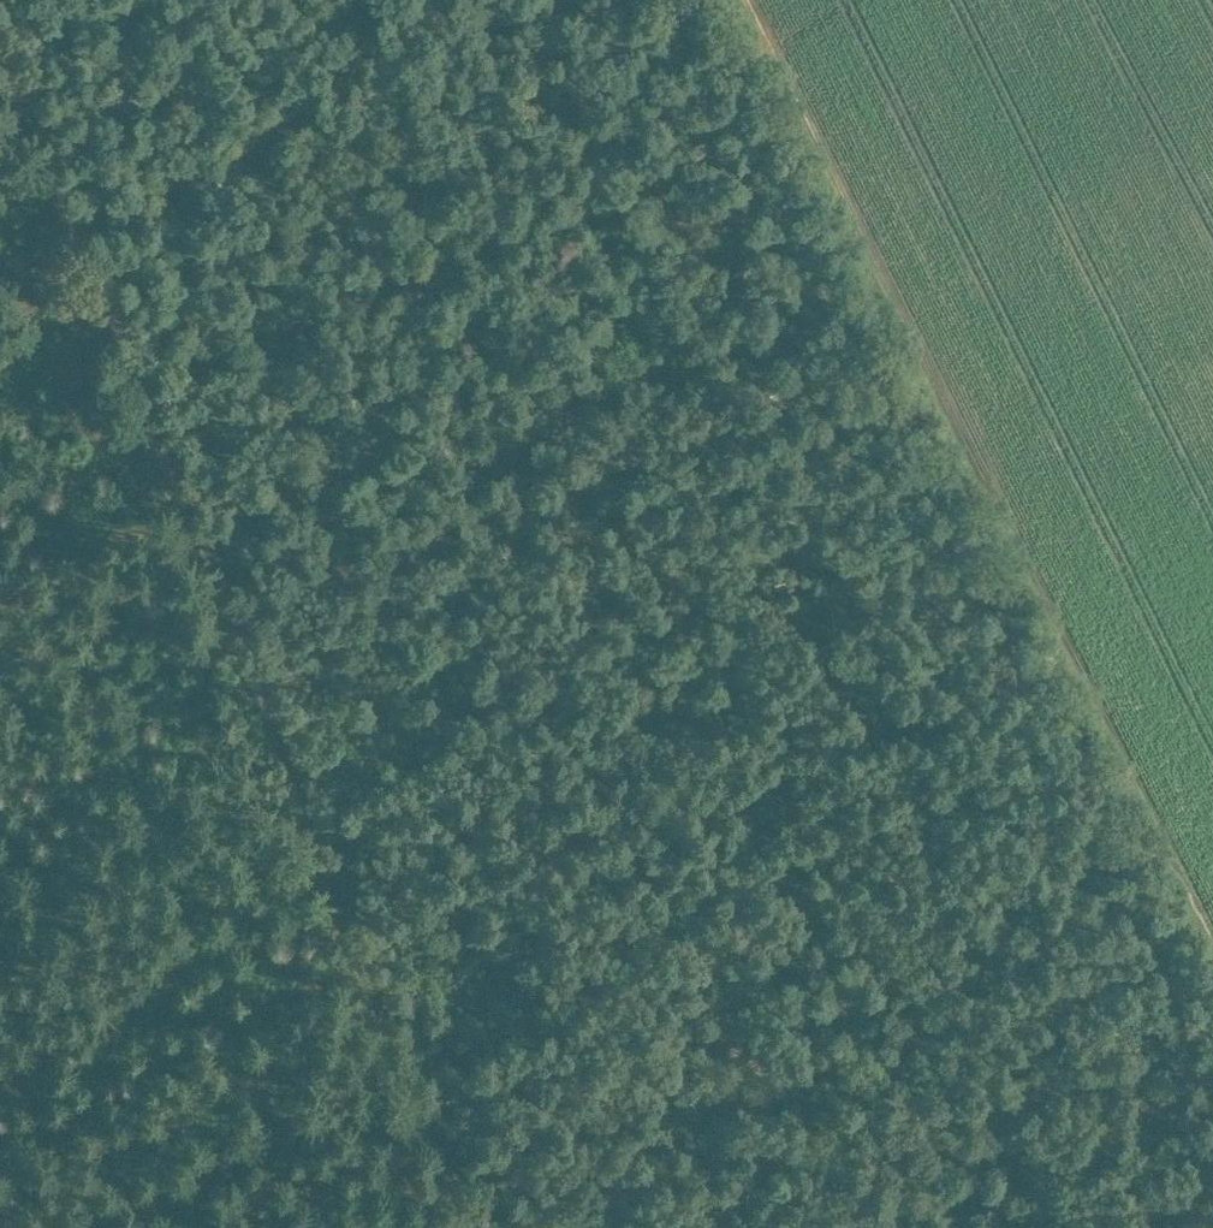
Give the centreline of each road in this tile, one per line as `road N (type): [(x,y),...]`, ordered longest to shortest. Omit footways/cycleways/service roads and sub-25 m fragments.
road 1 (track): [(0,32),(483,1227)]

